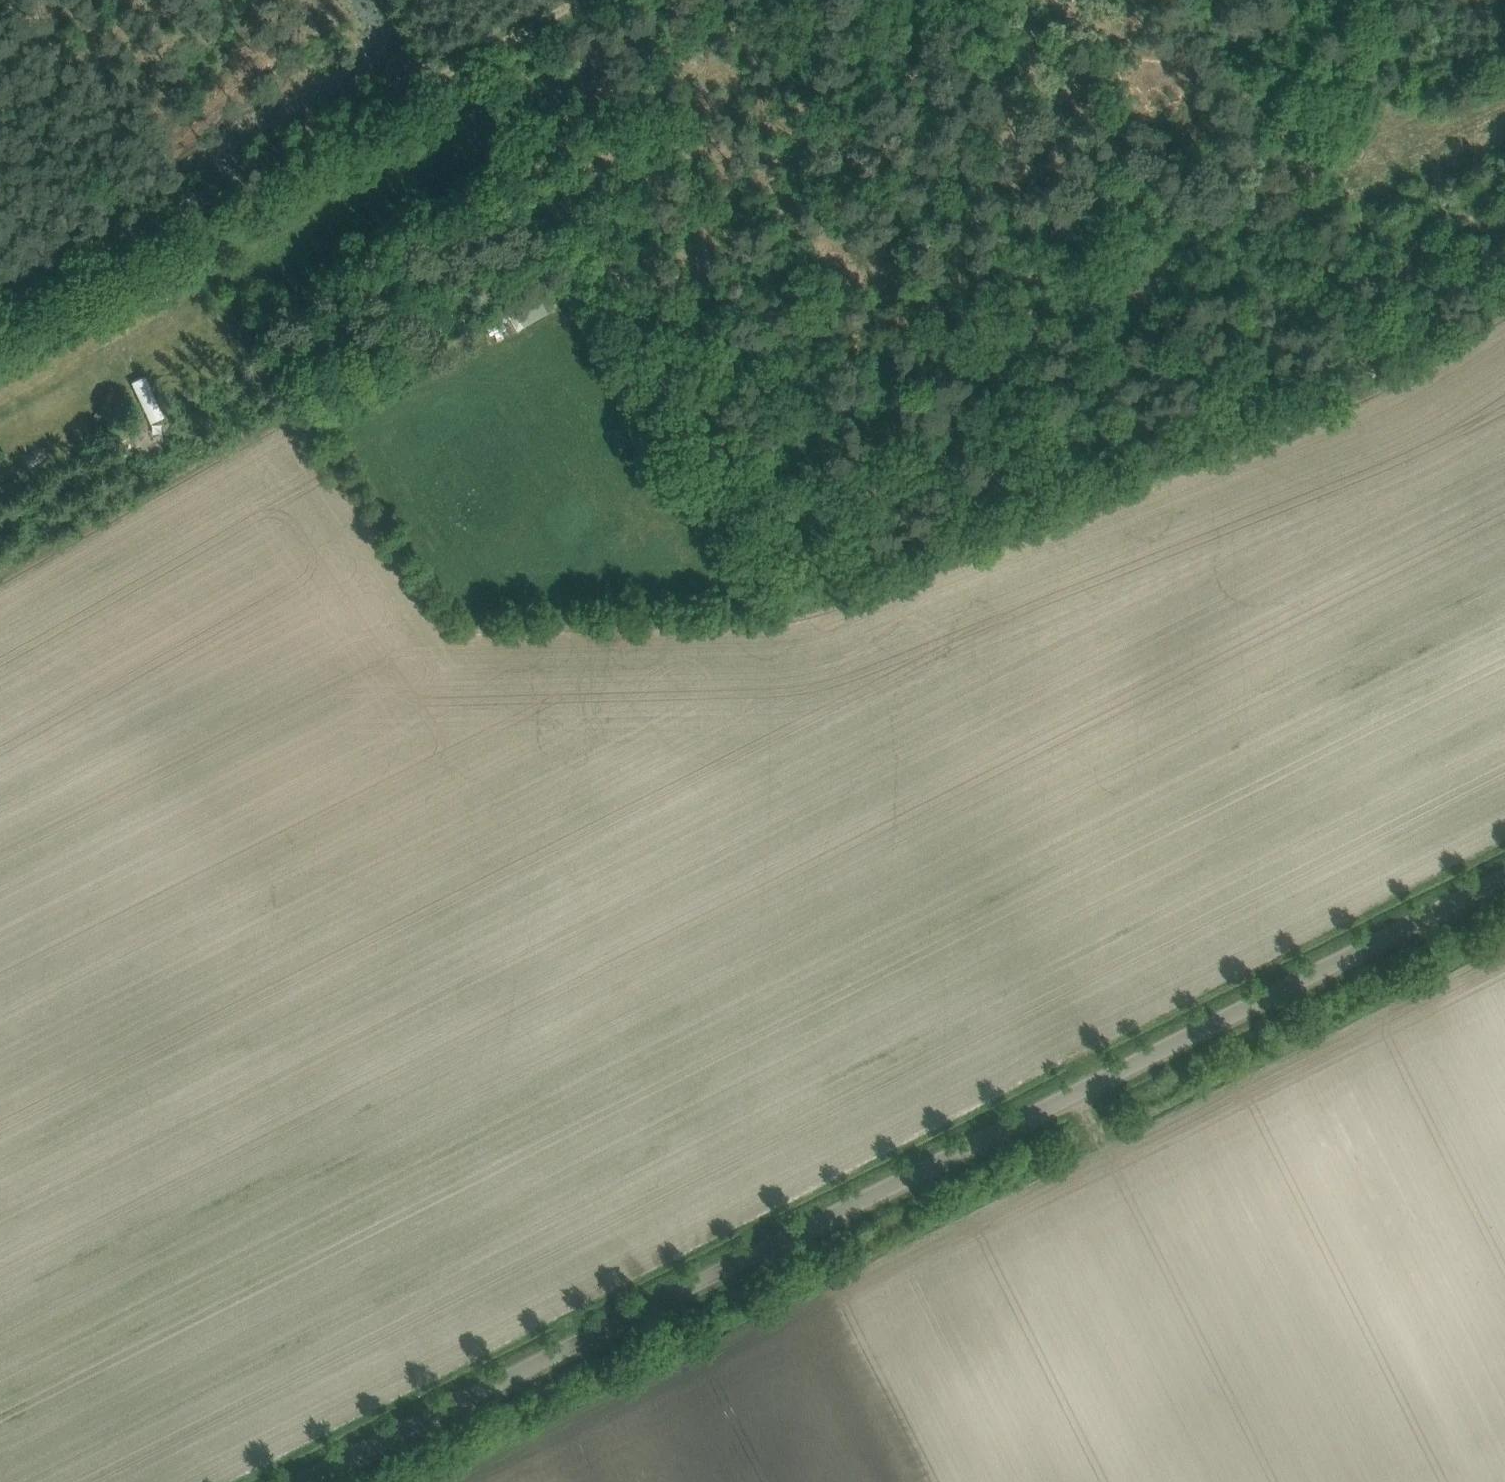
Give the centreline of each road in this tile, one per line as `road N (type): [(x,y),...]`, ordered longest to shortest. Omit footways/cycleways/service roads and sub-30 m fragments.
road 1 (unclassified): [(299,1481),(1504,876)]
road 2 (track): [(0,319),(583,0)]
road 3 (track): [(1504,221),(1392,290),(1383,287),(1162,0)]

